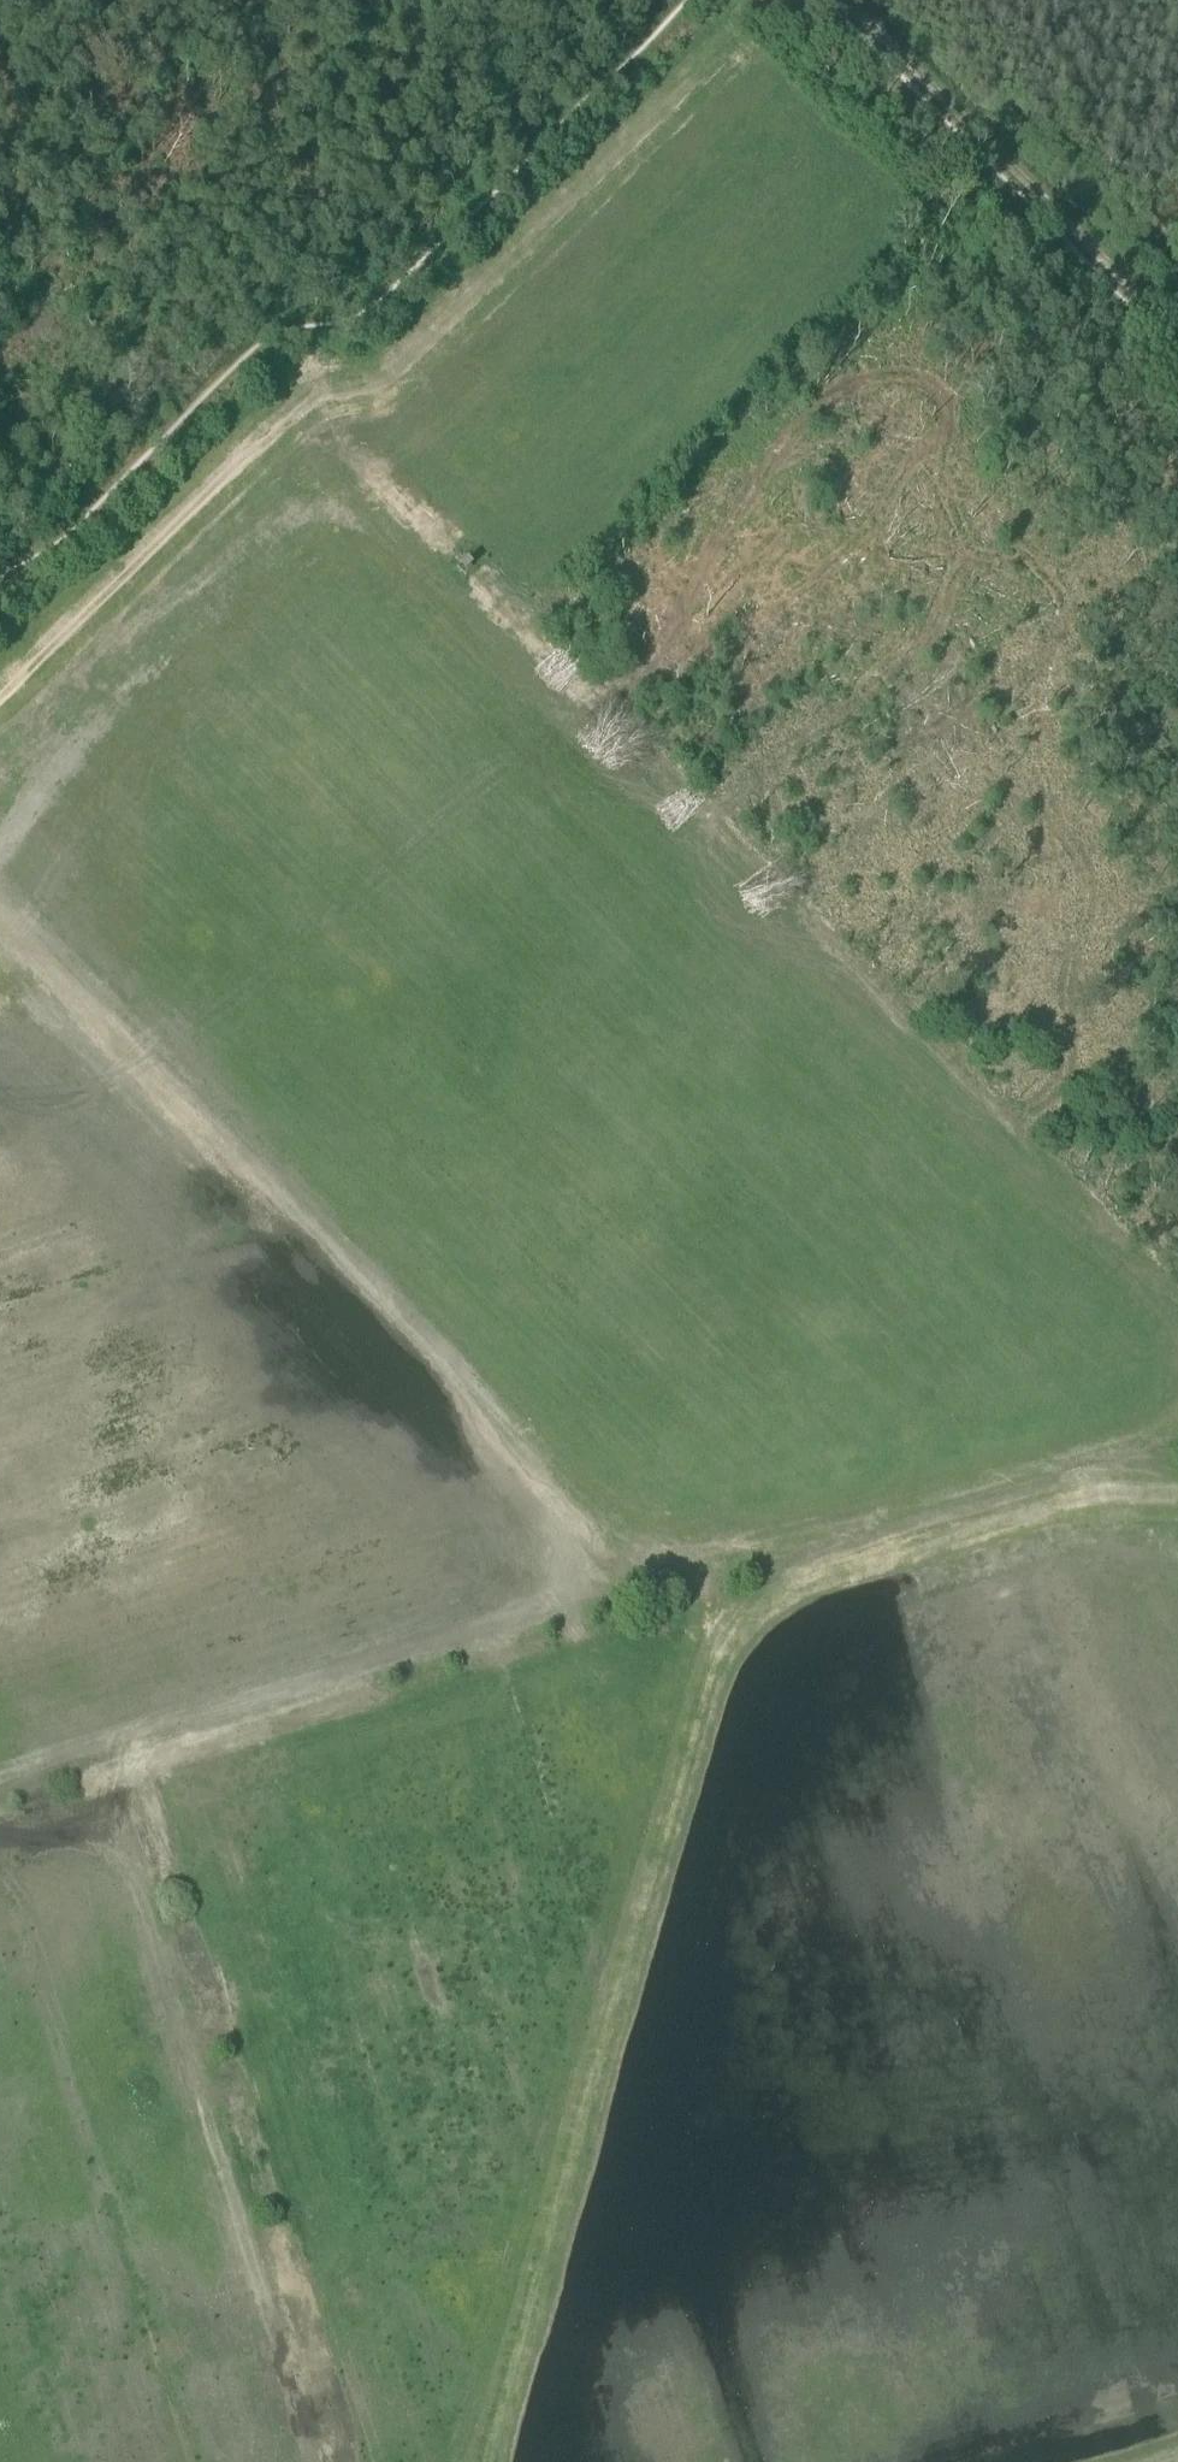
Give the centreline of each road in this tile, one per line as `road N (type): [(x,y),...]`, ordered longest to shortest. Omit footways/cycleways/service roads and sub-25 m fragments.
road 1 (track): [(734,0),(725,23),(0,666)]
road 2 (track): [(847,0),(1177,335)]

